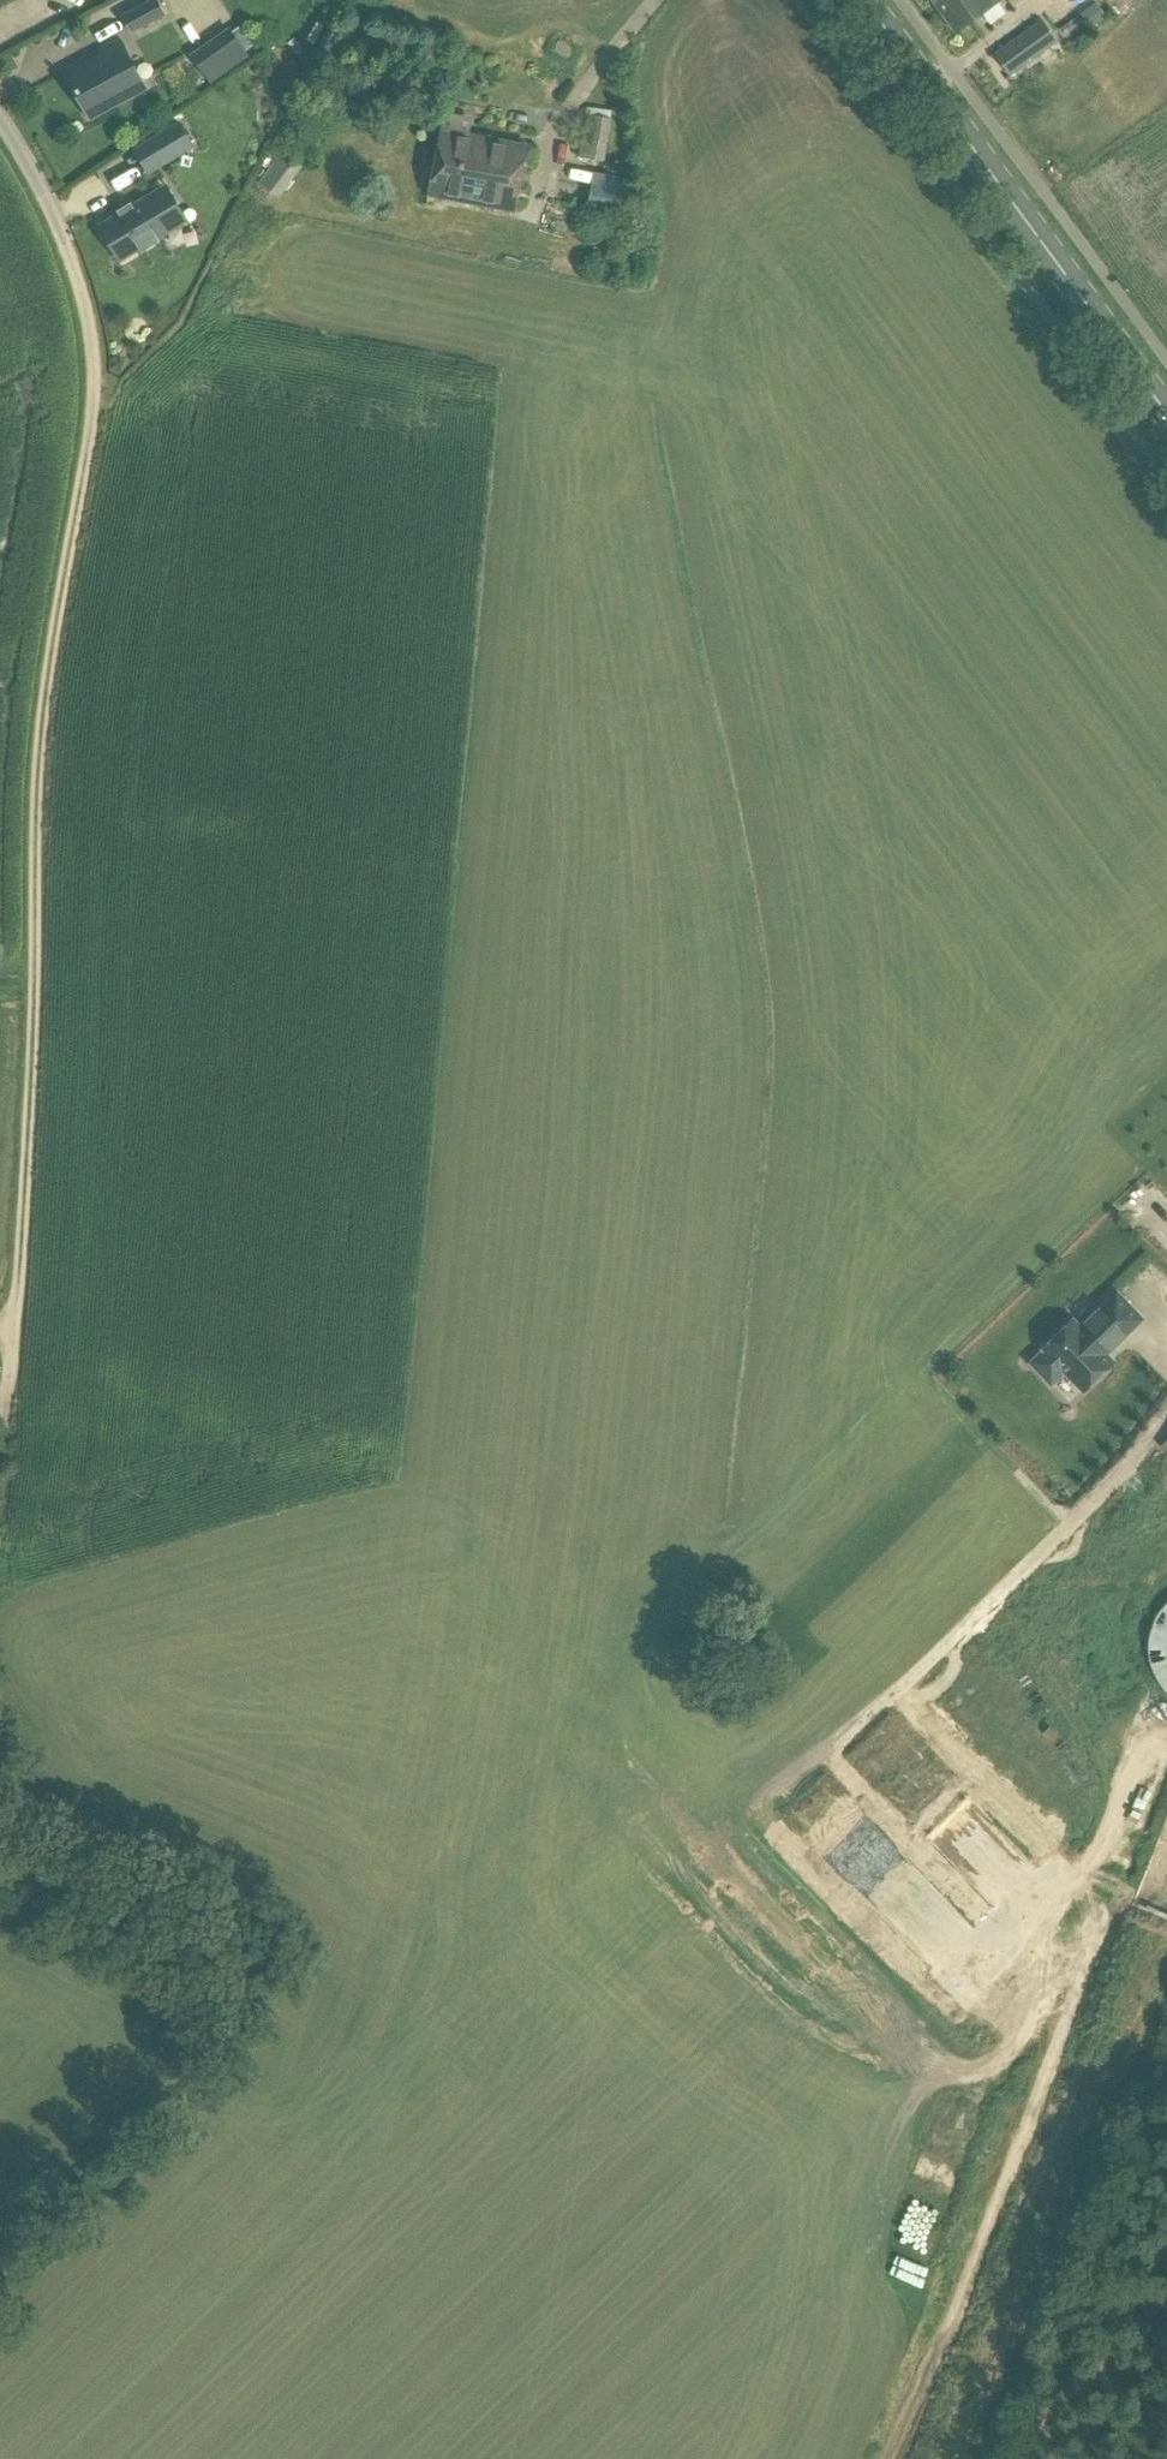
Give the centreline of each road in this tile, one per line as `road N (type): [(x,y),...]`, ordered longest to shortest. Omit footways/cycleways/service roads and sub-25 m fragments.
road 1 (unclassified): [(2,1430),(27,1134),(40,764),(99,319),(45,169),(0,100)]
road 2 (primary): [(1166,408),(866,0)]

